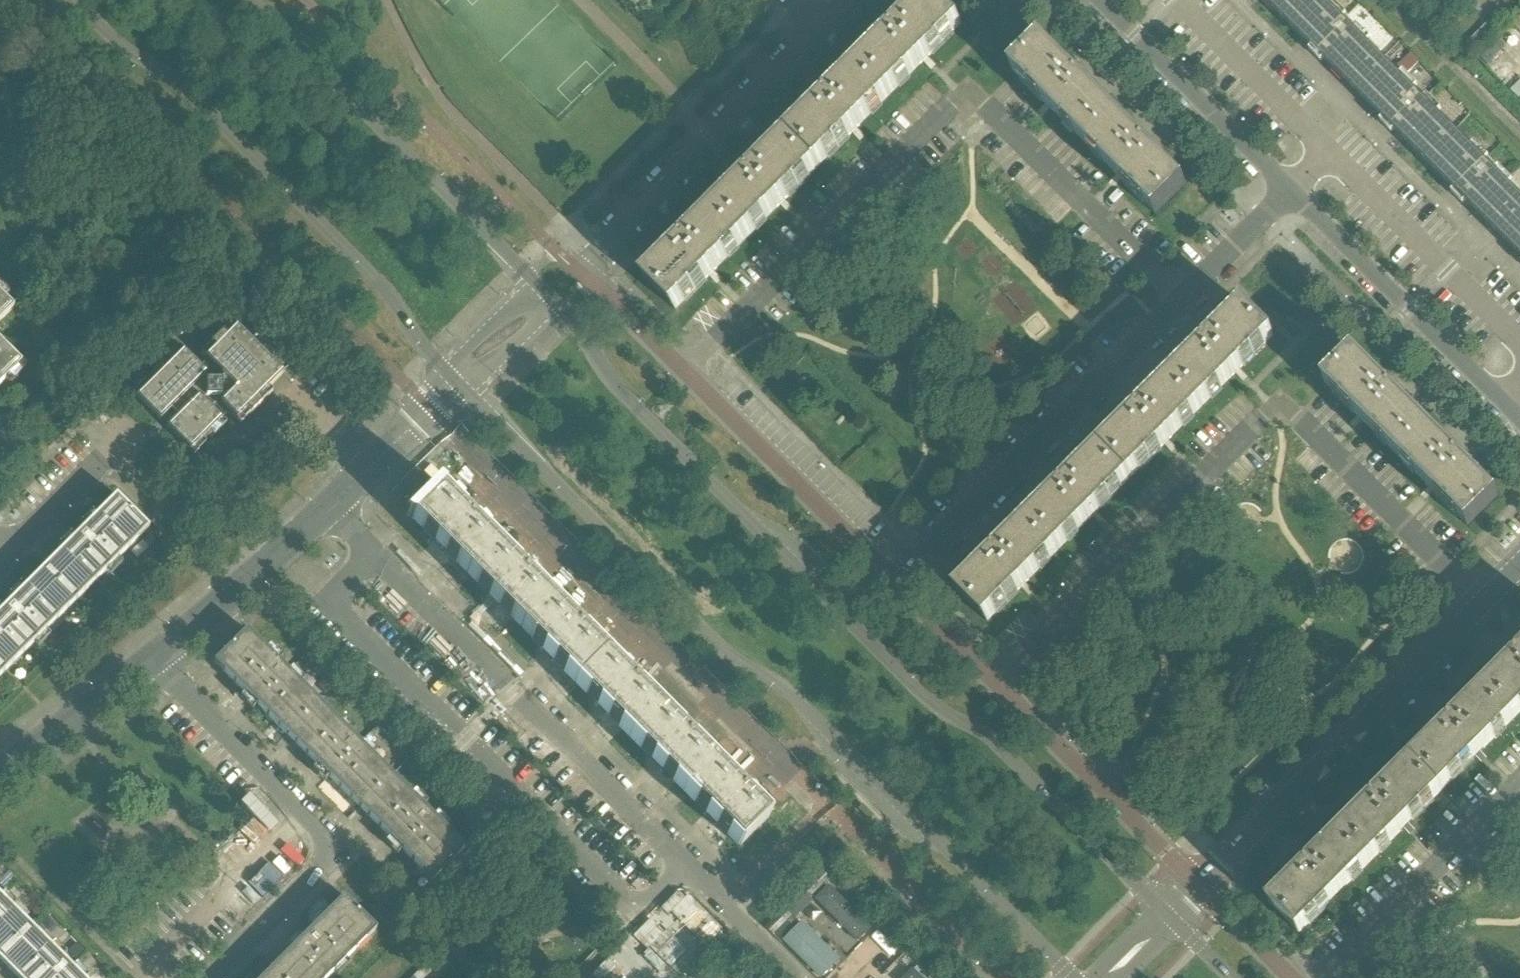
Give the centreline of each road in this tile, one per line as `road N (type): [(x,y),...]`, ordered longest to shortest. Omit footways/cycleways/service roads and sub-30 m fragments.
road 1 (tertiary): [(1168,917),(989,736),(932,704),(616,387),(580,329),(546,293)]
road 2 (tertiary): [(458,384),(734,660),(782,686),(1075,977)]
road 3 (residential): [(1184,304),(966,94),(680,369)]
road 4 (residential): [(994,684),(1279,403),(1486,600)]
road 5 (residential): [(375,561),(337,600),(648,917),(691,871)]
road 6 (tertiary): [(75,0),(173,78),(396,299),(458,384)]
road 7 (residential): [(680,369),(576,270),(821,20)]
road 8 (residential): [(691,871),(375,561)]
road 9 (residential): [(214,977),(325,869),(334,845),(158,659)]
road 10 (tertiary): [(546,293),(248,0)]
road 11 (residential): [(1198,886),(1486,600)]
road 12 (residential): [(902,589),(1184,304)]
road 13 (residential): [(1519,420),(1290,190)]
road 14 (residential): [(680,369),(902,589)]
road 15 (residential): [(994,684),(1198,886)]
road 16 (residential): [(1327,977),(1519,787)]
road 17 (residential): [(1290,190),(1101,0)]
road 18 (residential): [(158,659),(333,504)]
road 19 (residential): [(0,768),(158,659)]
road 20 (residential): [(7,554),(133,428)]
road 21 (residential): [(1184,304),(1290,190)]
road 22 (residential): [(803,977),(691,871)]
road 23 (tertiary): [(546,293),(465,353),(458,384)]
road 24 (residential): [(902,589),(994,684)]
road 25 (tertiary): [(458,384),(510,349),(537,321),(546,293)]
road 26 (residential): [(1198,886),(1287,977)]
road 27 (residential): [(370,469),(458,384)]

